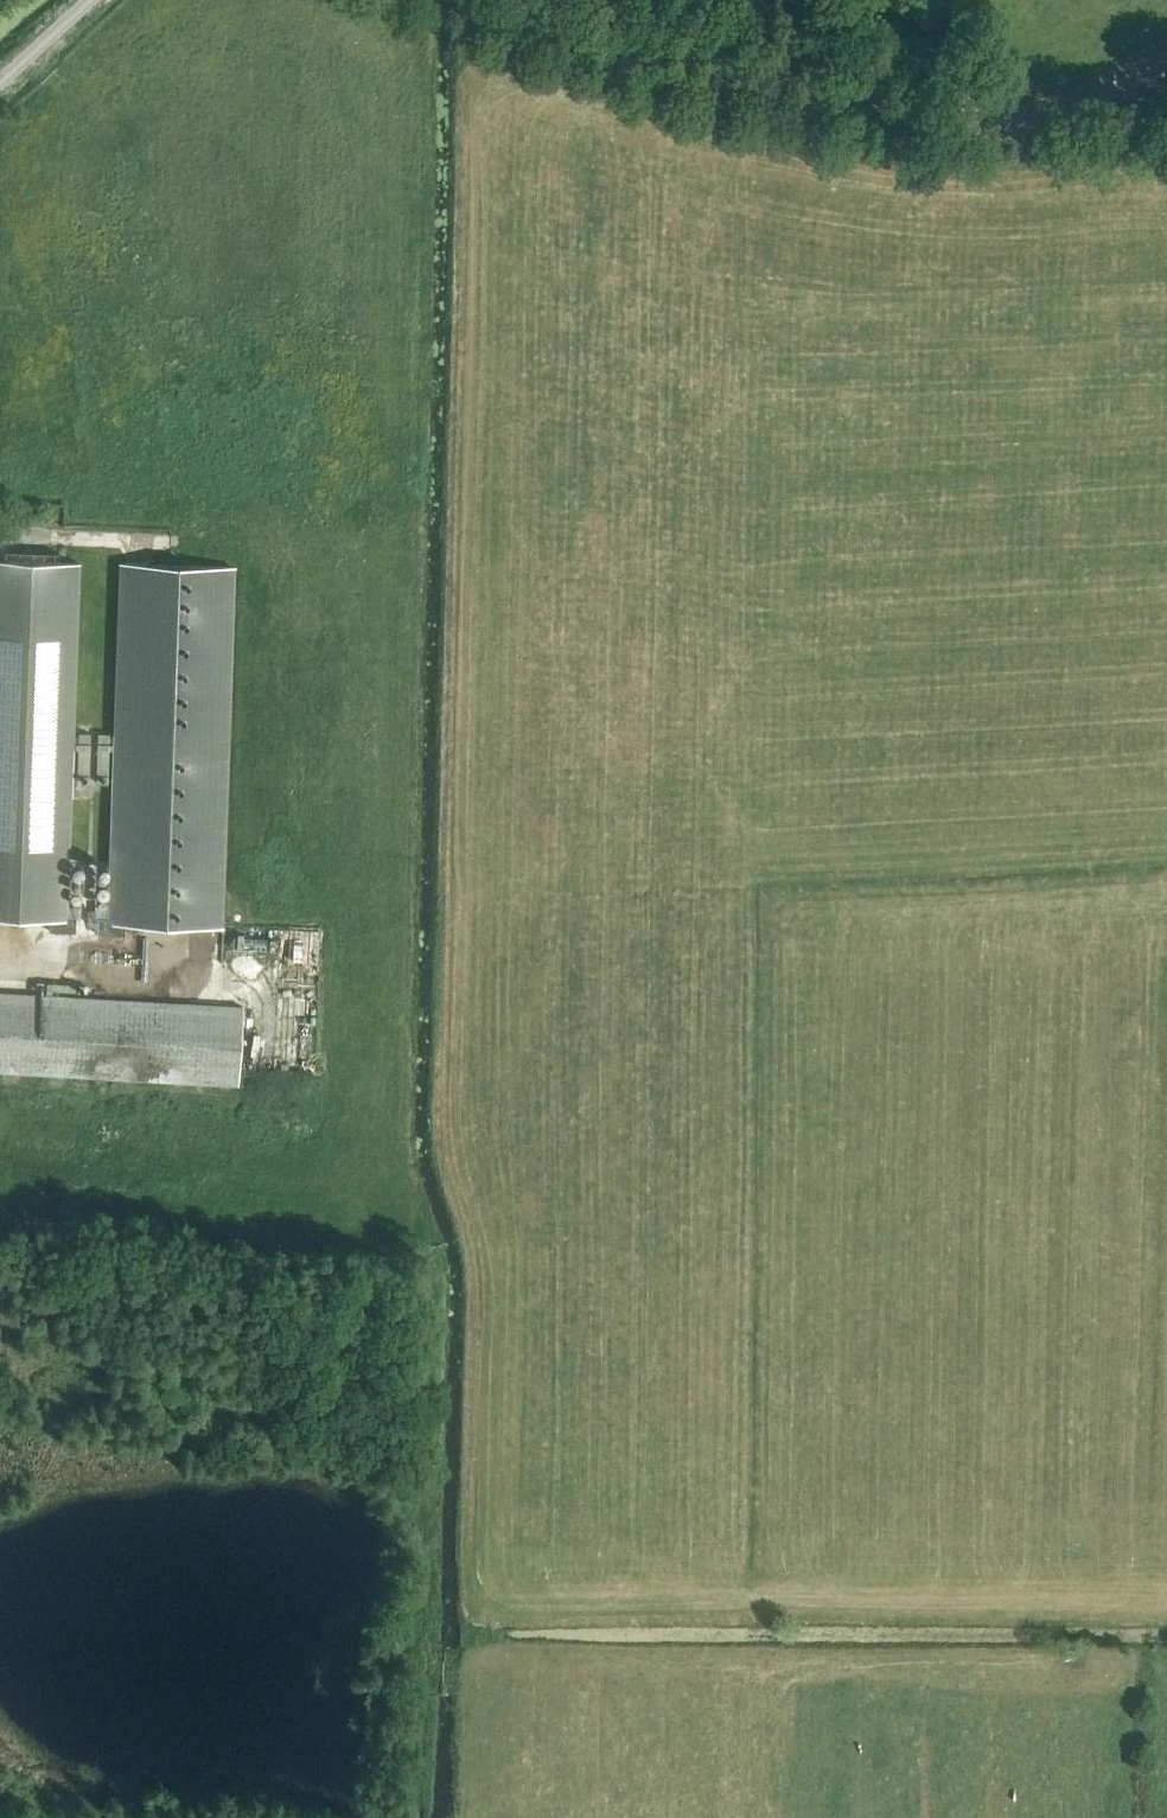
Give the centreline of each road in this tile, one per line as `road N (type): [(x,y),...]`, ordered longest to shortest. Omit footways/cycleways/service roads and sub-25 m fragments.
road 1 (unclassified): [(1166,73),(1036,114),(896,115),(689,74),(463,0)]
road 2 (unclassified): [(0,81),(90,0)]

